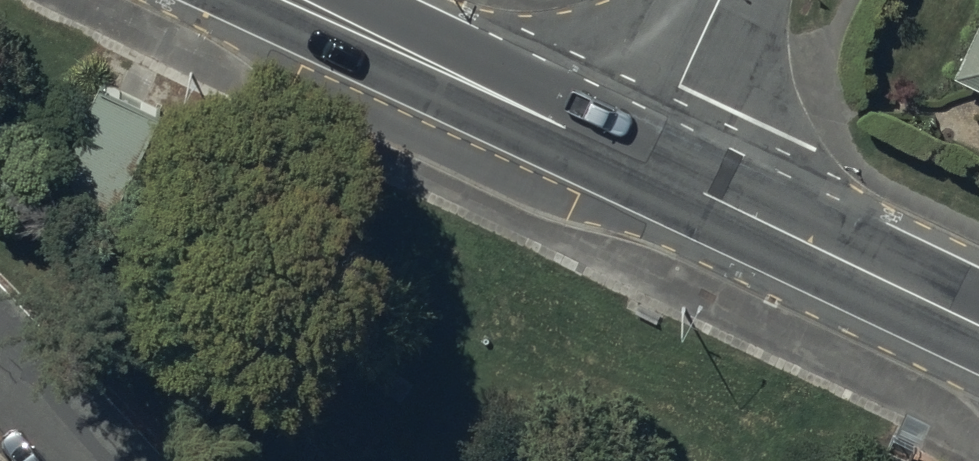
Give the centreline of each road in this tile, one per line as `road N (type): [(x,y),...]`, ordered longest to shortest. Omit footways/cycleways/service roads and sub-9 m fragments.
road 1 (secondary): [(645,165),(295,0)]
road 2 (secondary): [(978,324),(645,165)]
road 3 (residential): [(722,0),(645,165)]
road 4 (residential): [(0,371),(83,460)]

